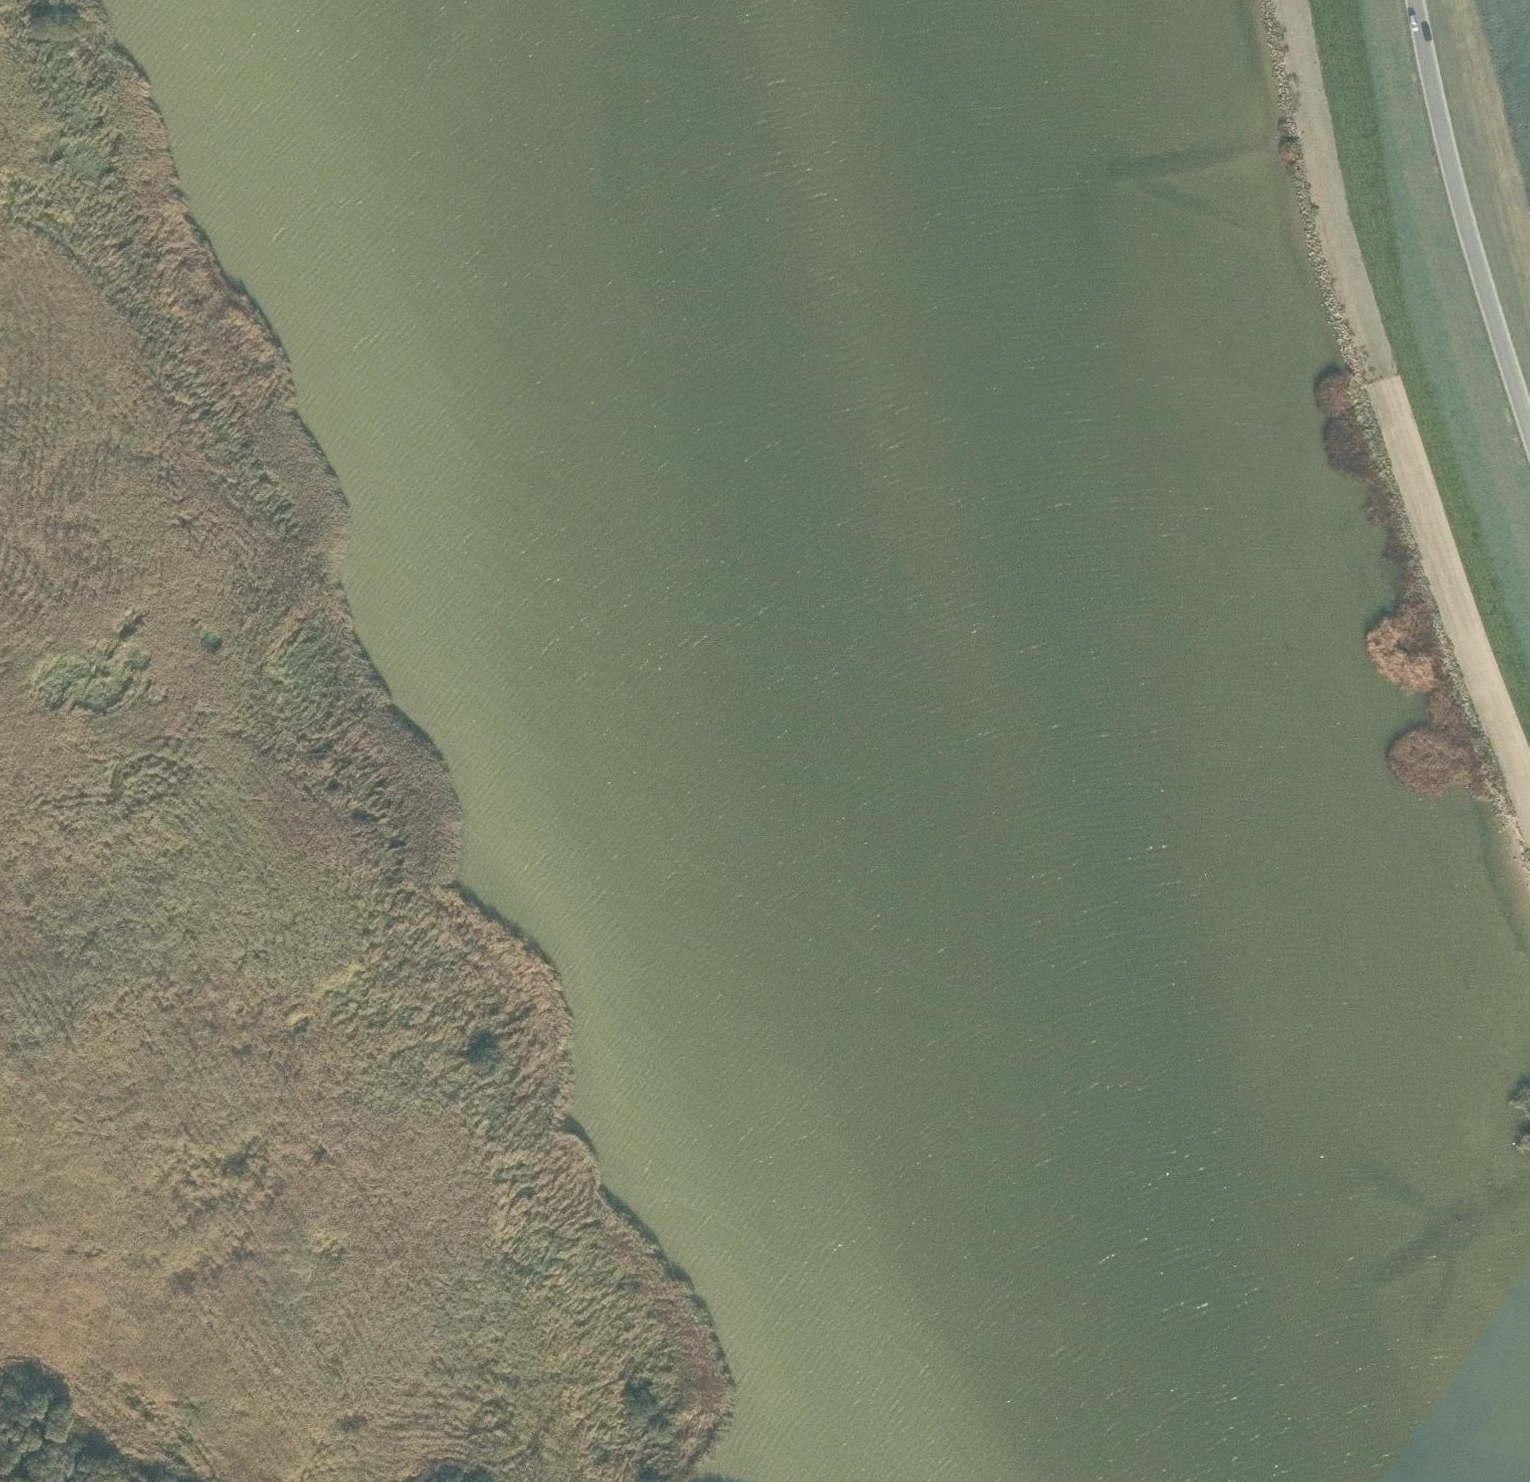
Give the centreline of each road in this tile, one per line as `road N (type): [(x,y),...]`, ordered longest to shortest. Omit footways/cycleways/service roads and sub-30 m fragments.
road 1 (tertiary): [(1529,429),(1476,258),(1416,0)]

